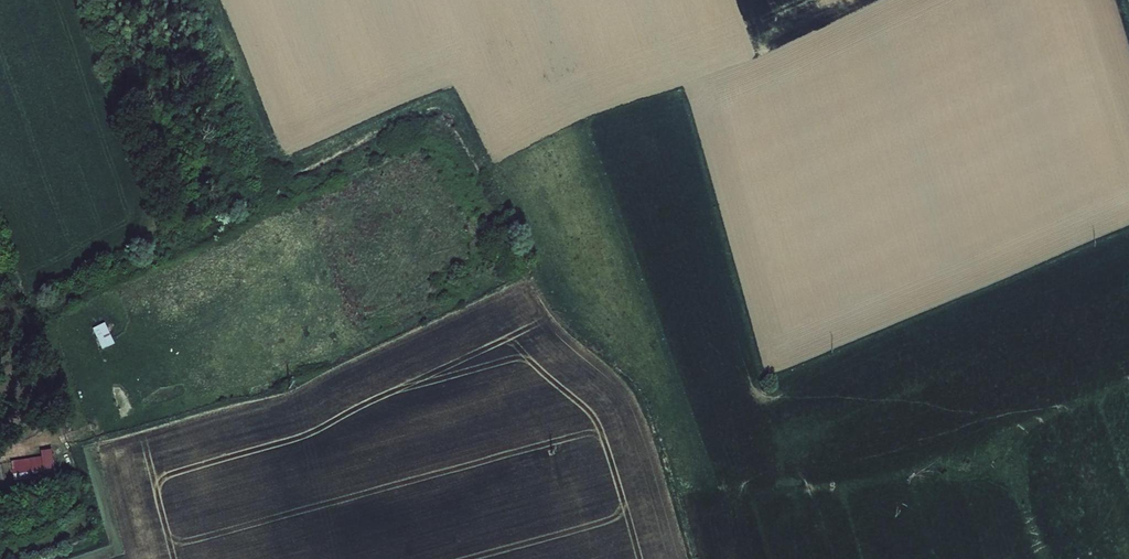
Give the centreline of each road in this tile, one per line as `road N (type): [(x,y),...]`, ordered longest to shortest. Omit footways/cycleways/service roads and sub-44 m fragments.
road 1 (track): [(88,558),(113,550),(87,446)]

